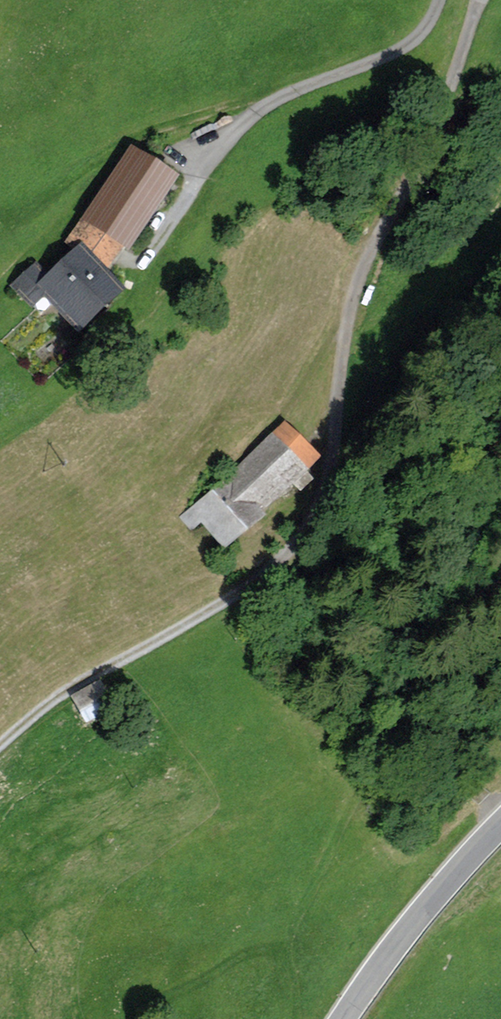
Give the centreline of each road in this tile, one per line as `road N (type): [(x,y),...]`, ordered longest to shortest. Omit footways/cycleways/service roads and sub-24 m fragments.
road 1 (track): [(483,0),(350,318),(334,475),(298,549),(174,639),(67,695),(0,752)]
road 2 (track): [(437,0),(427,32),(237,126),(140,265)]
road 3 (tertiary): [(343,1018),(402,932),(500,821)]

